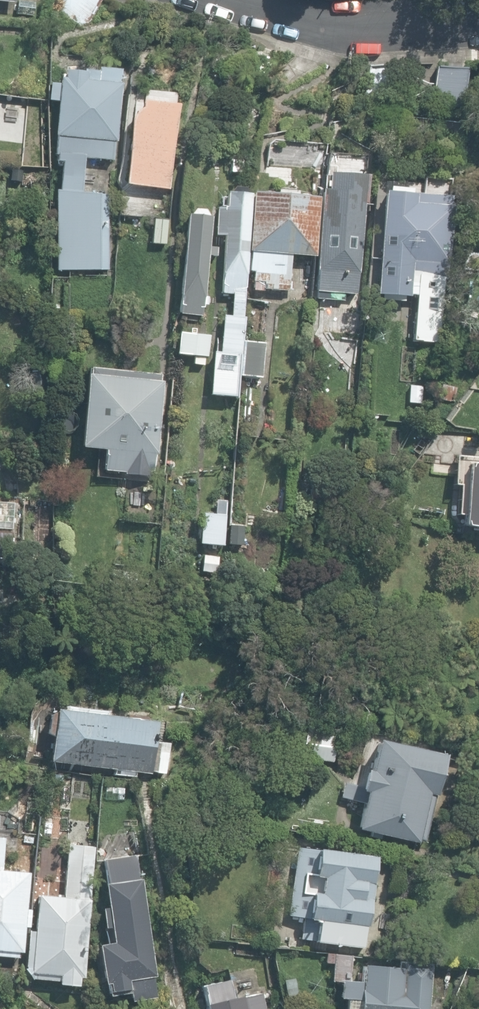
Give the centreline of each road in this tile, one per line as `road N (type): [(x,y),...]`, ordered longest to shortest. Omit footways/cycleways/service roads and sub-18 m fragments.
road 1 (residential): [(478,20),(314,17),(237,0)]

